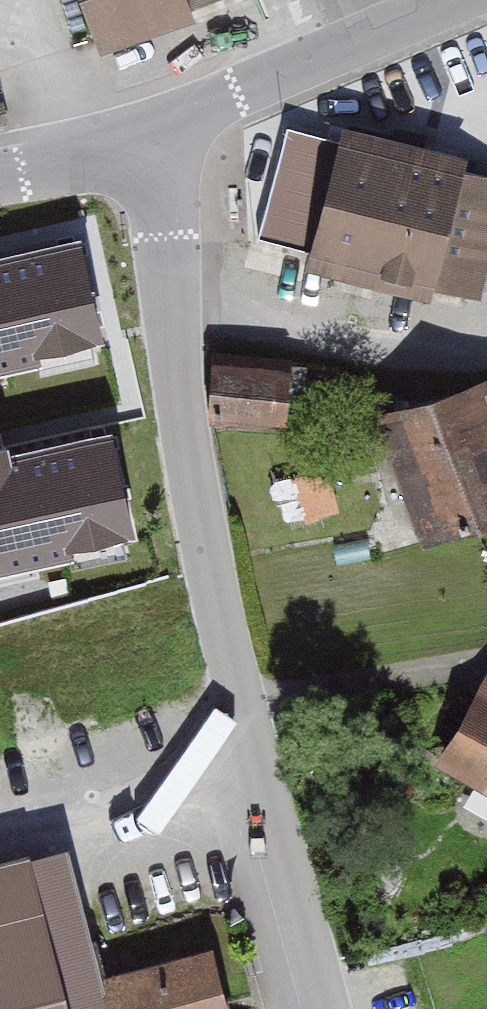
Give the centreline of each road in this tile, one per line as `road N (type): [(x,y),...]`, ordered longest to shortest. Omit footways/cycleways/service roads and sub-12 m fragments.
road 1 (residential): [(331,1008),(217,591),(181,392),(154,161)]
road 2 (residential): [(154,161),(232,94),(461,0)]
road 3 (residential): [(0,175),(75,160),(154,161)]

